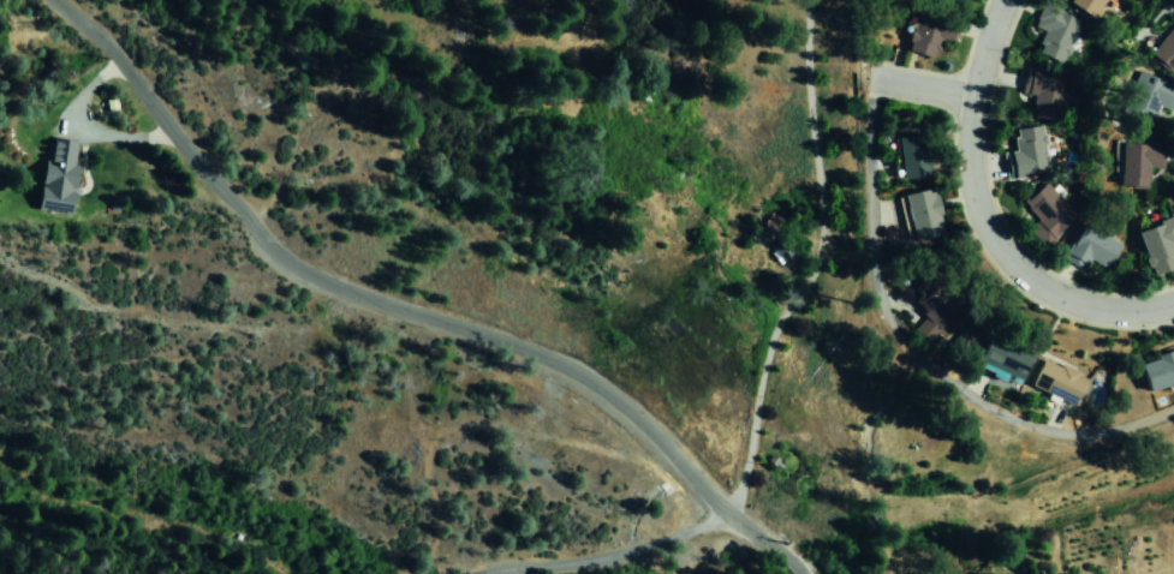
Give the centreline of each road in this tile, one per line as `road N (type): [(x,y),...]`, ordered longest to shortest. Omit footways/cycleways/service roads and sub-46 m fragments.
road 1 (residential): [(801,573),(707,498),(674,458),(595,389),(494,339),(336,288),(270,249),(96,38),(54,0)]
road 2 (residential): [(1007,0),(970,91),(969,167),(979,217),(1007,261),(1051,293),(1101,310),(1173,303)]

